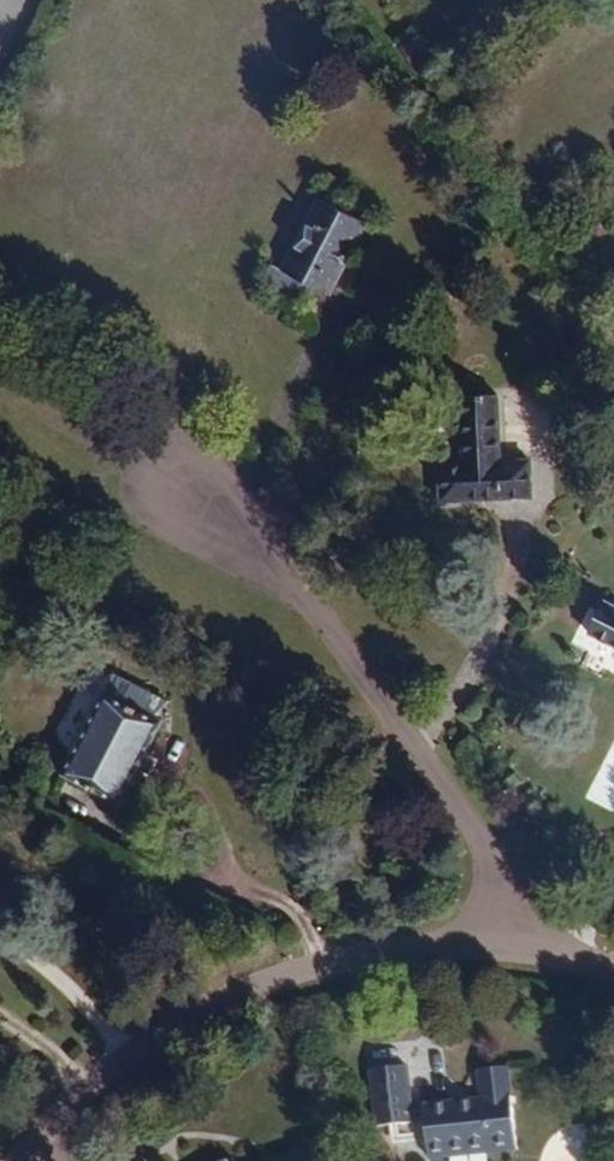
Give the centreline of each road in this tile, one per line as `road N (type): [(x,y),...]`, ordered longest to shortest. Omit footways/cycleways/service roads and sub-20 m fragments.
road 1 (unclassified): [(501,944),(498,870),(302,598),(194,504)]
road 2 (unclassified): [(24,1160),(77,1099),(161,1031),(263,983),(342,959),(501,944)]

